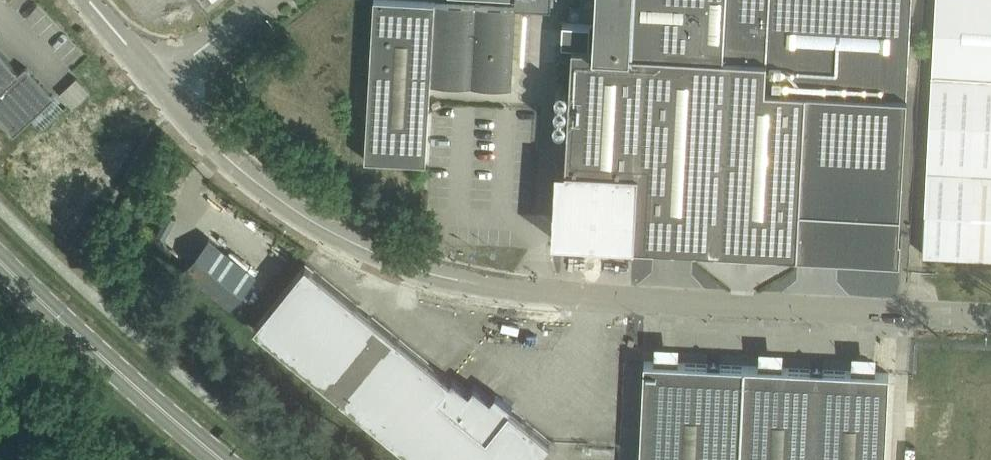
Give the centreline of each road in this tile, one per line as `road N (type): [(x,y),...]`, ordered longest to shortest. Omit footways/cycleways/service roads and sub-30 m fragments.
road 1 (unclassified): [(990,315),(521,288),(454,275),(342,237),(281,199),(220,149),(161,79)]
road 2 (primary): [(229,459),(0,249)]
road 3 (unclassified): [(161,79),(264,0)]

